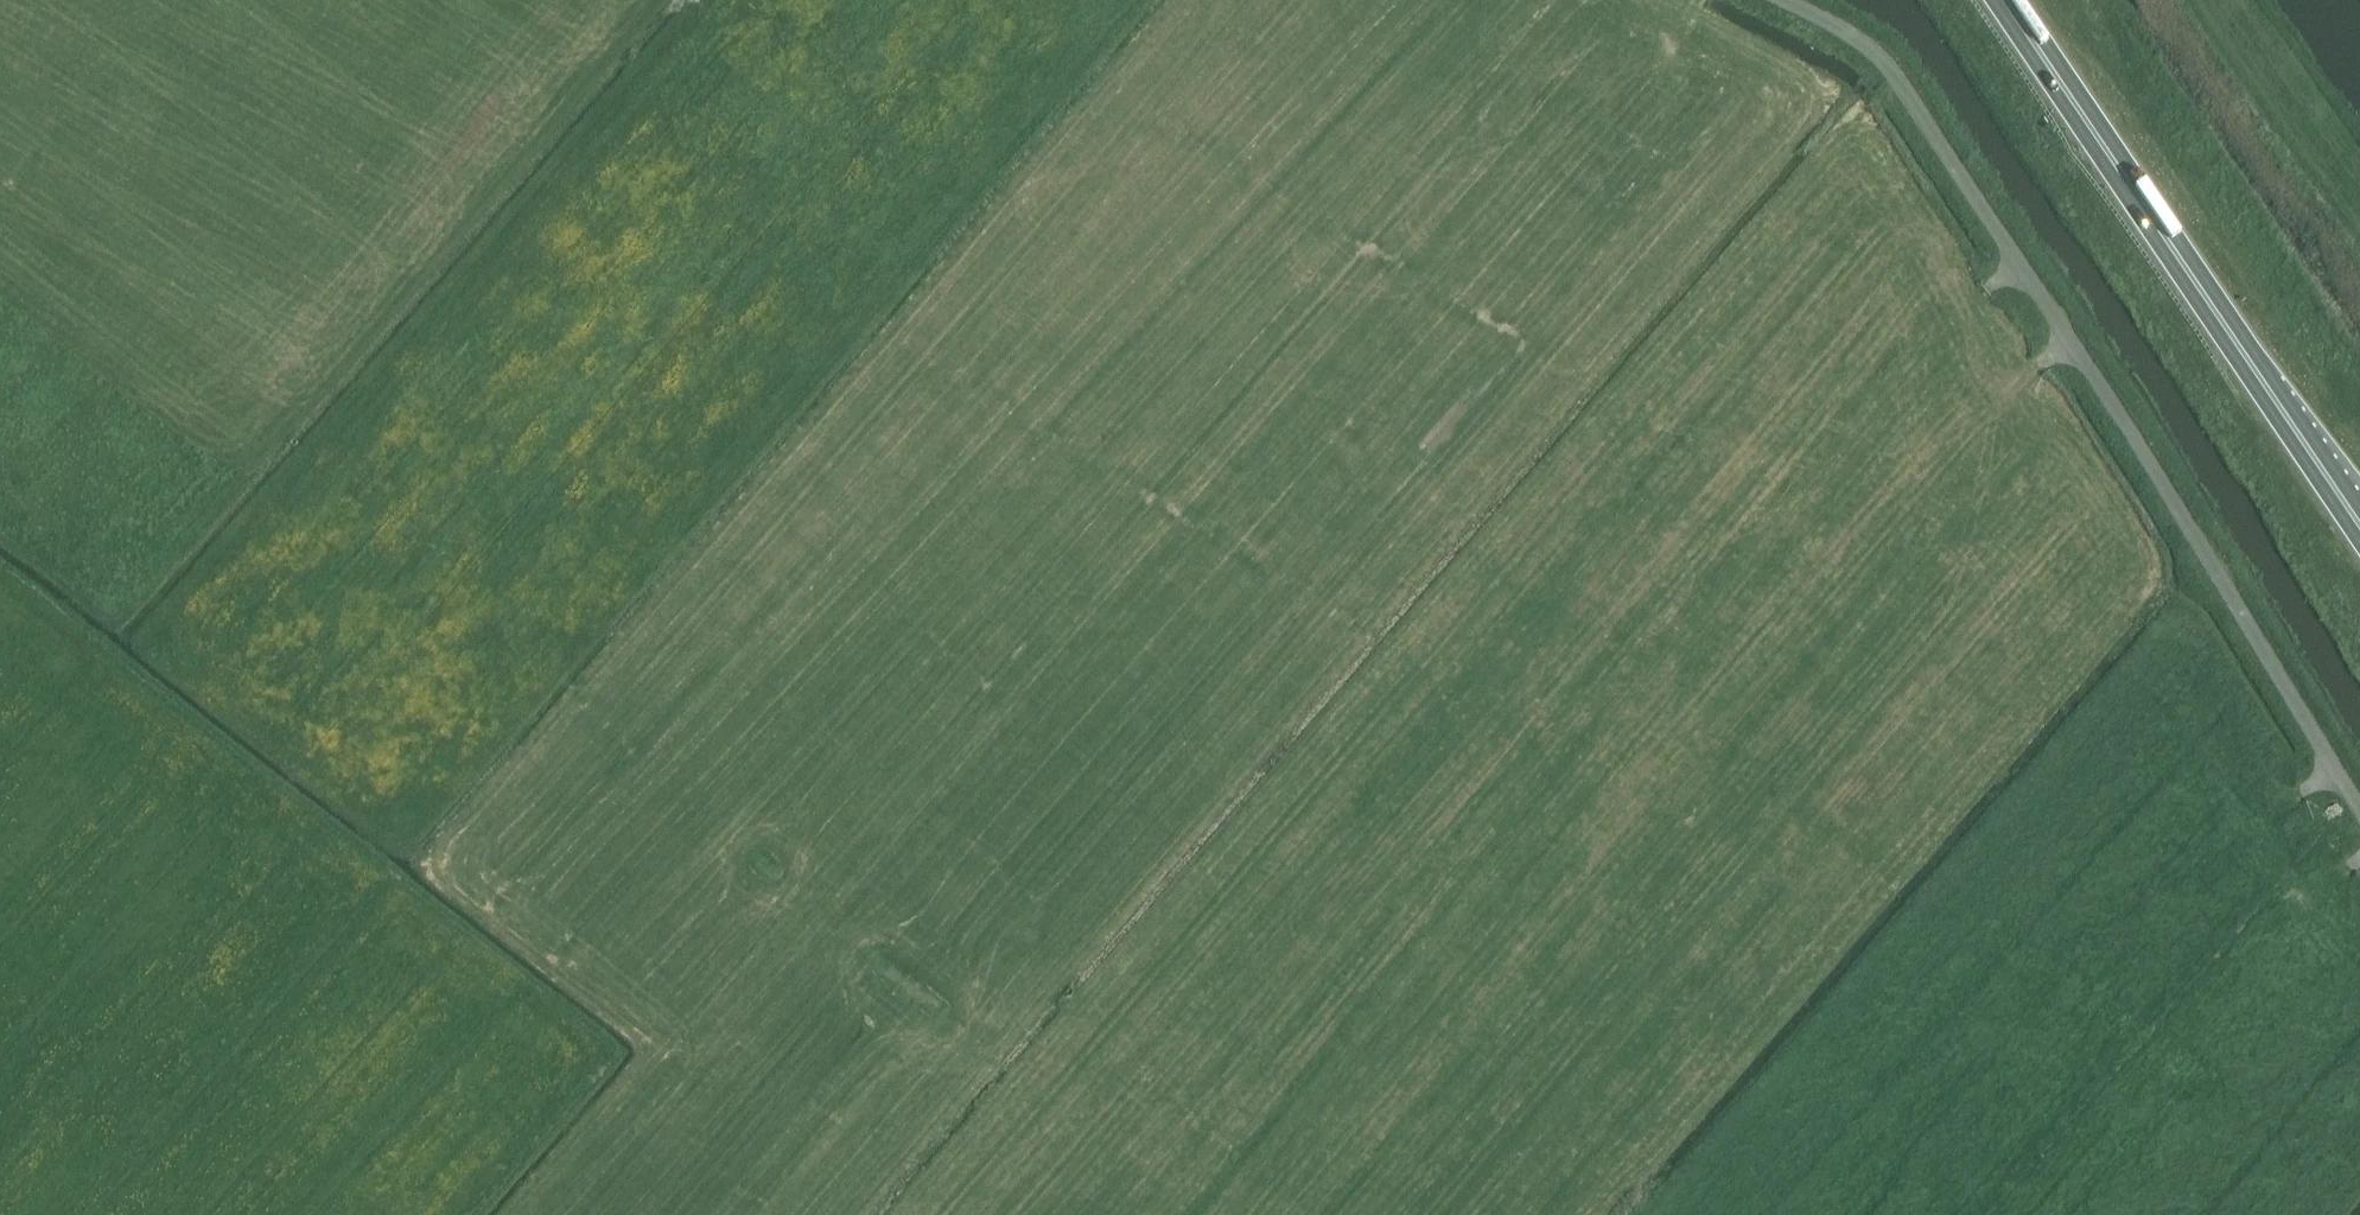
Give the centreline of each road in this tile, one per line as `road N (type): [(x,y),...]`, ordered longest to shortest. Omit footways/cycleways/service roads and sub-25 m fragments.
road 1 (unclassified): [(2359,801),(1895,77),(1866,48),(1782,0)]
road 2 (trunk): [(2359,523),(2007,0)]

